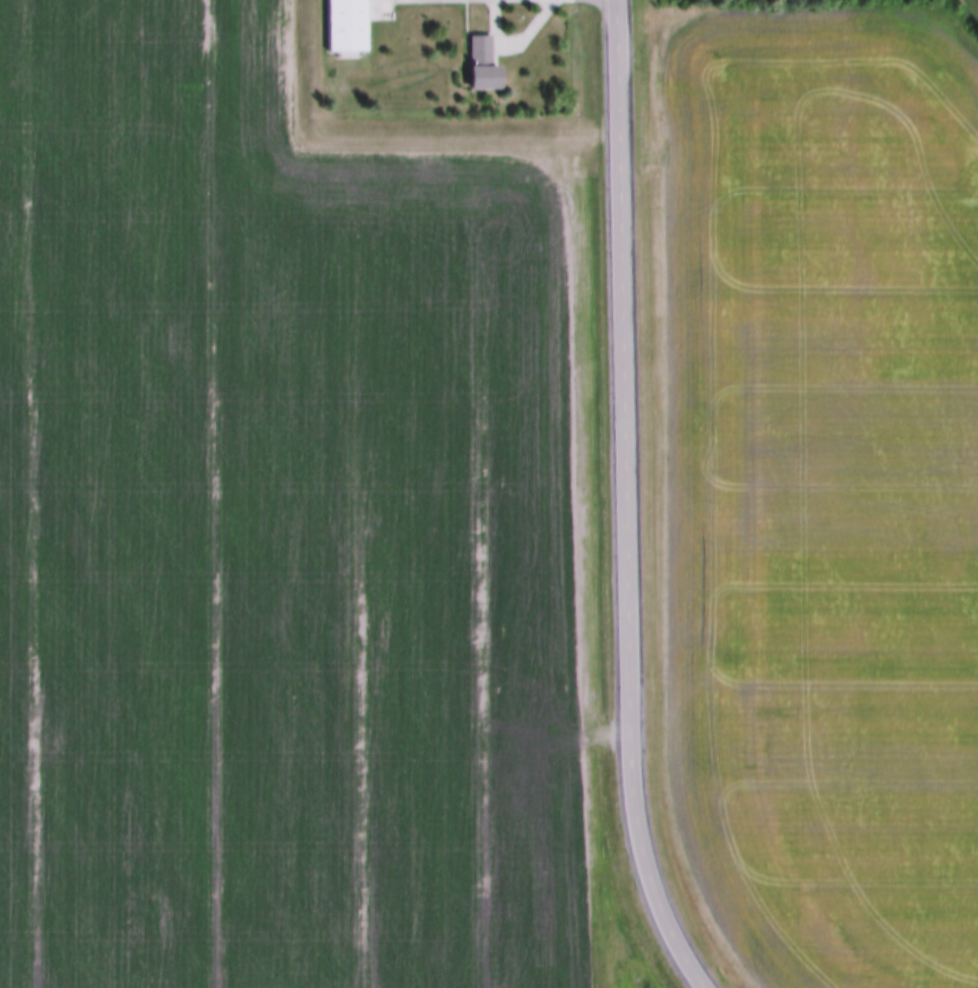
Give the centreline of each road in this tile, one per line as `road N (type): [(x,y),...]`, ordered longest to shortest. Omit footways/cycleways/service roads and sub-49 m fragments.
road 1 (tertiary): [(618,0),(639,845),(683,951),(710,987)]

